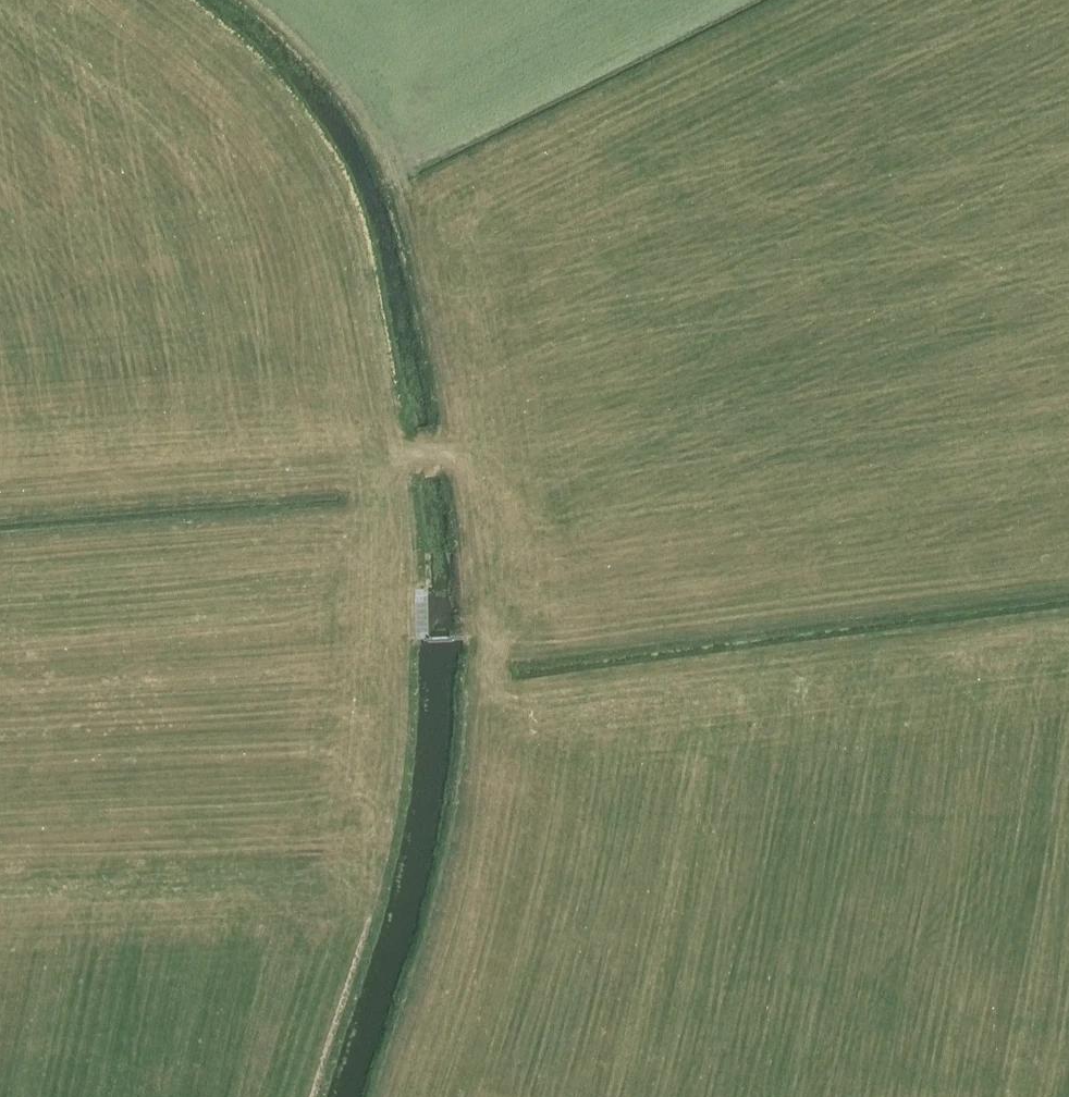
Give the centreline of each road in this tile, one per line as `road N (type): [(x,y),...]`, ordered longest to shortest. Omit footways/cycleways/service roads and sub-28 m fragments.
road 1 (track): [(320,1096),(386,892),(407,780),(413,617),(405,457),(361,239),(336,168),(293,102),(173,0)]

